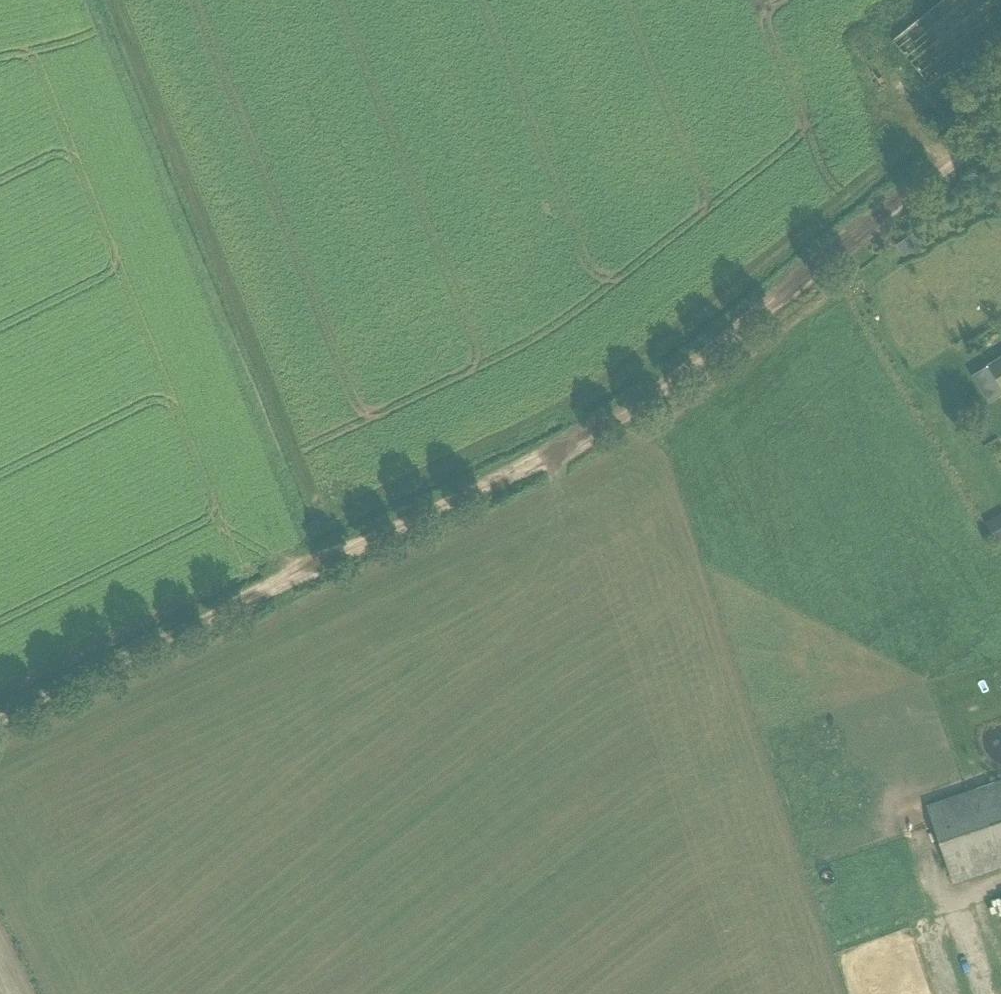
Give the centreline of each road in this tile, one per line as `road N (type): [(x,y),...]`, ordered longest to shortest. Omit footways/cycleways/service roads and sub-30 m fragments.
road 1 (track): [(0,724),(621,421),(1000,117)]

